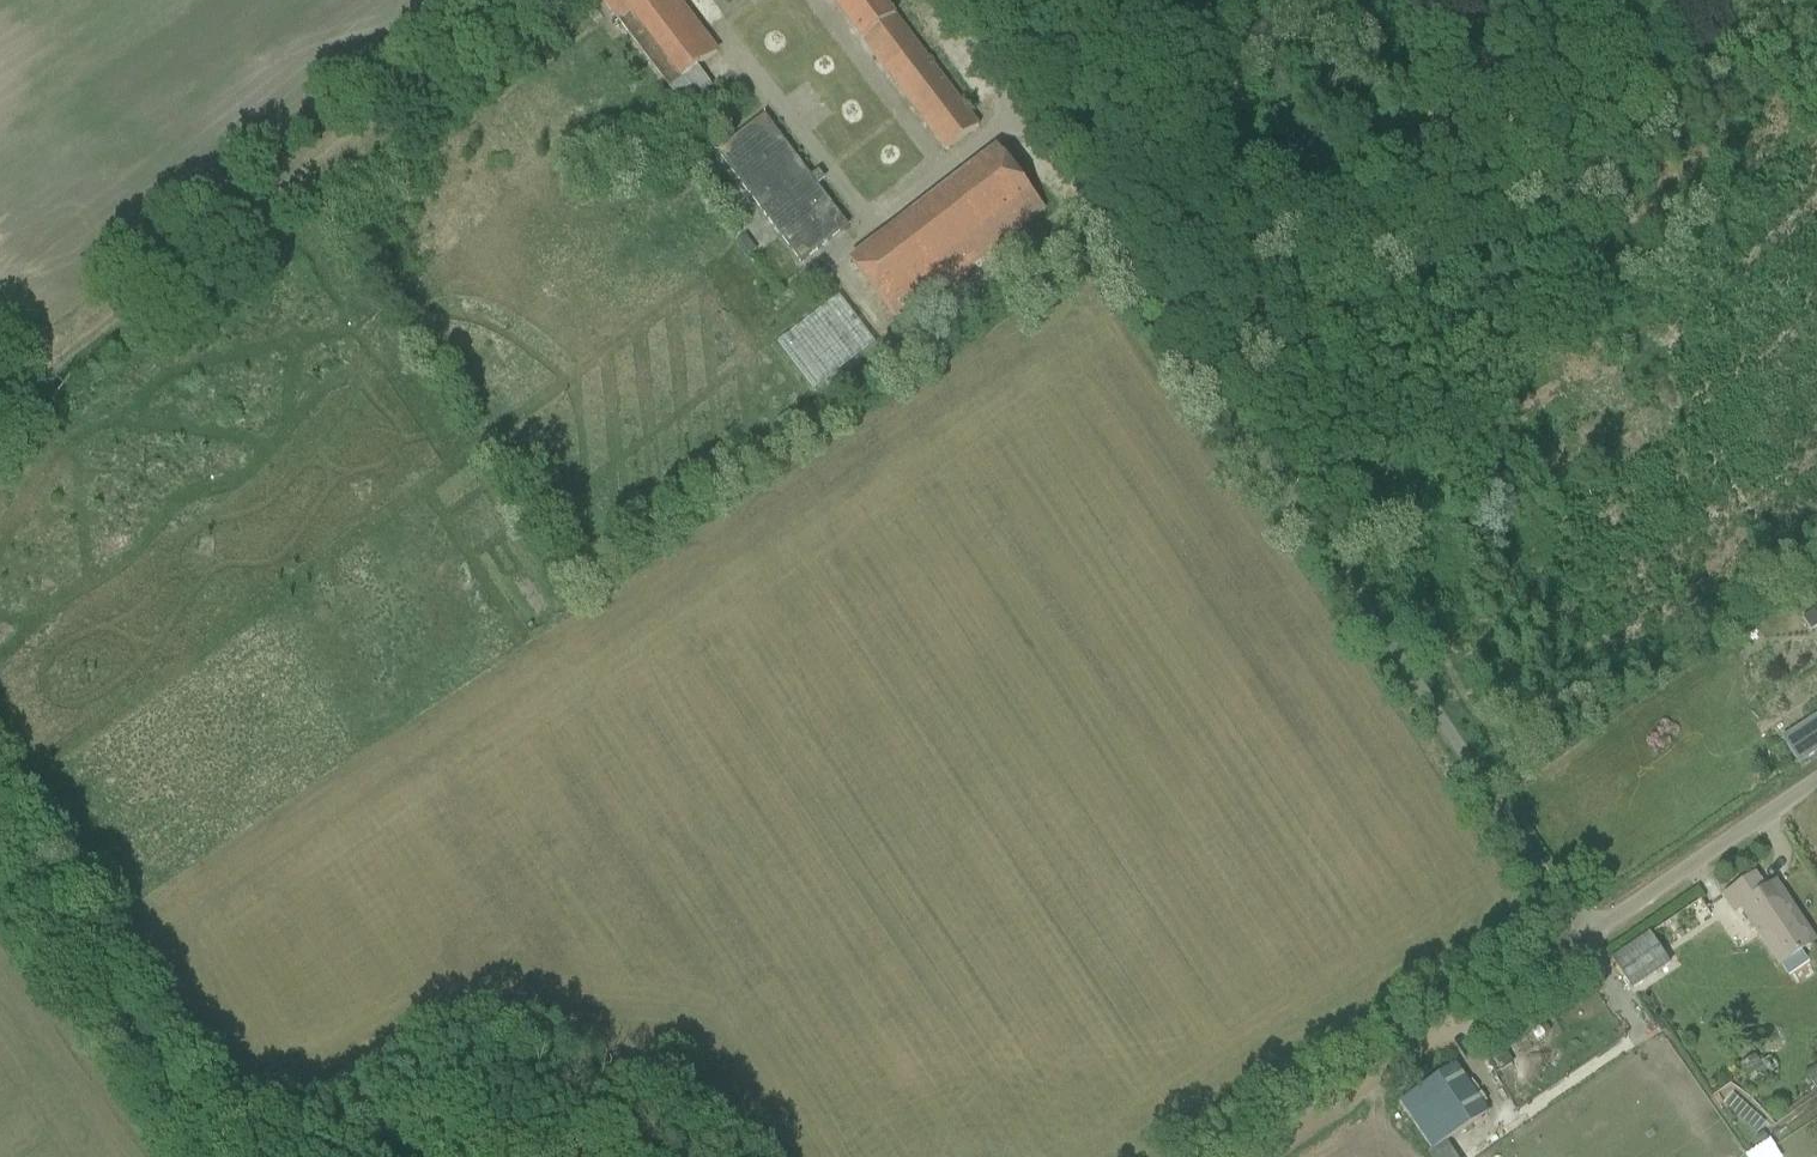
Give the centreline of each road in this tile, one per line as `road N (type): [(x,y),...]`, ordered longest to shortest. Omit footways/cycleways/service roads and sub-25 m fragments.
road 1 (unclassified): [(1587,935),(955,0)]
road 2 (track): [(534,0),(0,402)]
road 3 (unclassified): [(1587,935),(1816,779)]
road 4 (unclassified): [(1418,1048),(1587,935)]
road 5 (track): [(1255,1156),(1418,1048)]

